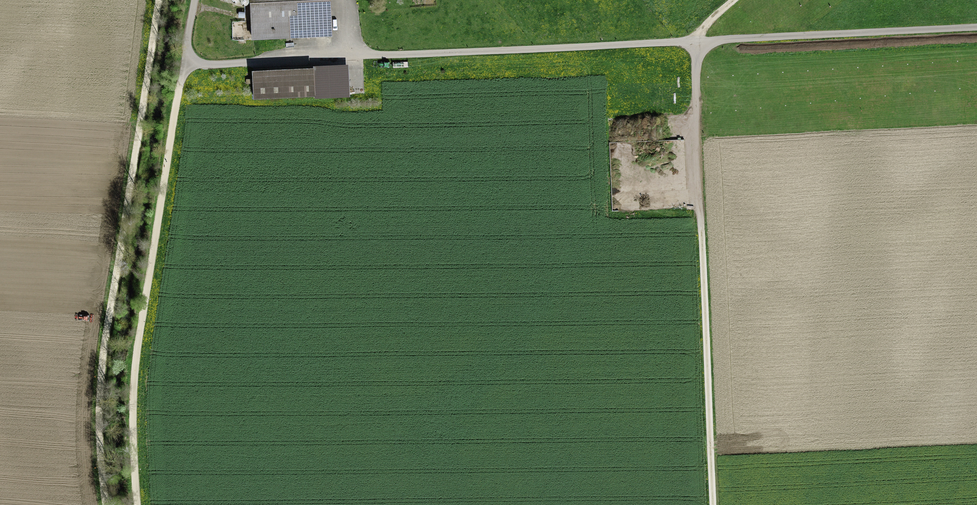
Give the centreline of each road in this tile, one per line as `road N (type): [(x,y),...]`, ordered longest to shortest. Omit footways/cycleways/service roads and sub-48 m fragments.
road 1 (track): [(697,42),(184,68)]
road 2 (track): [(104,504),(92,401),(160,0)]
road 3 (track): [(716,504),(697,42)]
road 4 (track): [(184,68),(129,412),(137,504)]
road 5 (track): [(976,29),(697,42)]

